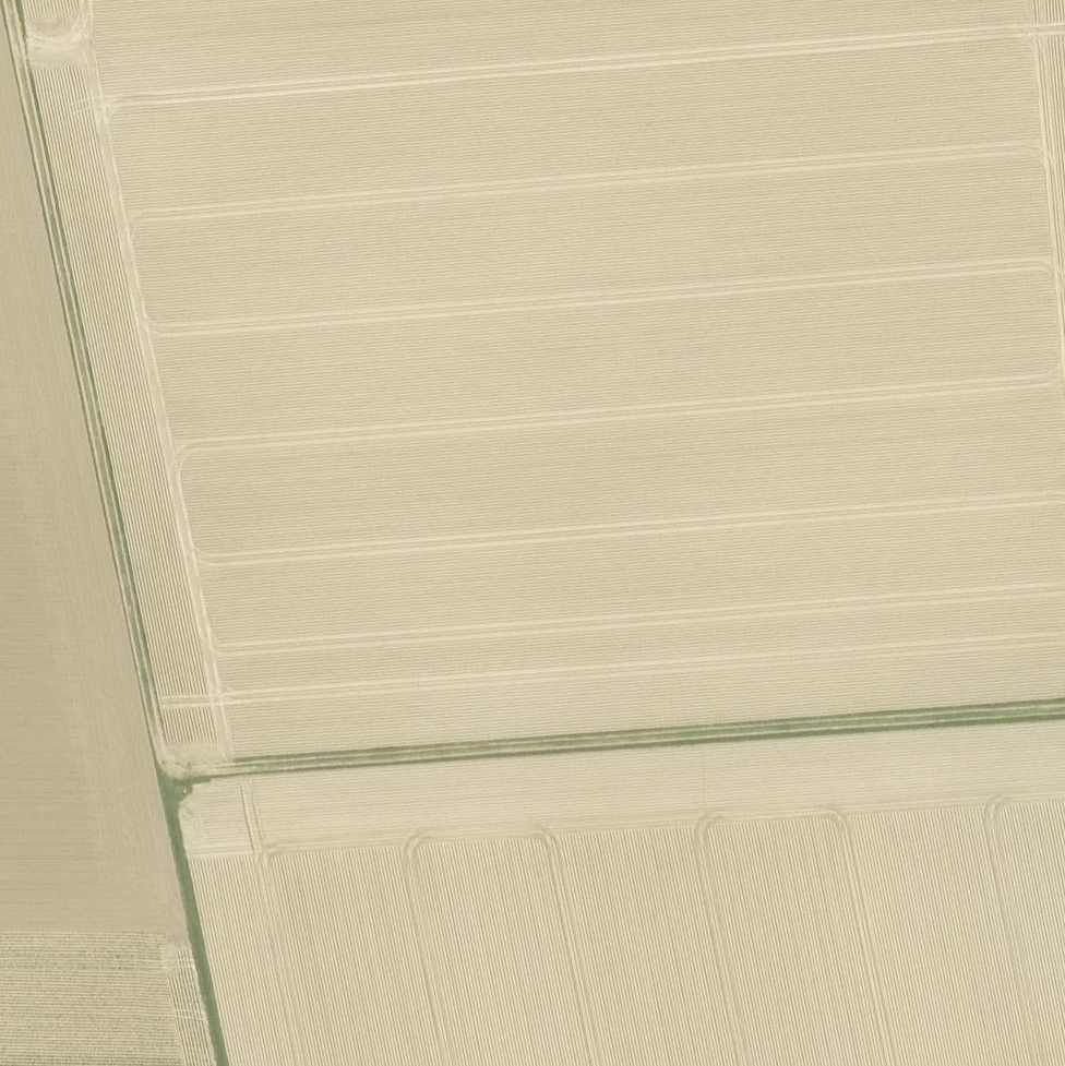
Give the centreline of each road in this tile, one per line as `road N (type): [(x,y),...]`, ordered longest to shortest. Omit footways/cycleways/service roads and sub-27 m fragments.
road 1 (track): [(164,771),(1064,707)]
road 2 (track): [(8,0),(164,771)]
road 3 (track): [(164,771),(223,1065)]

